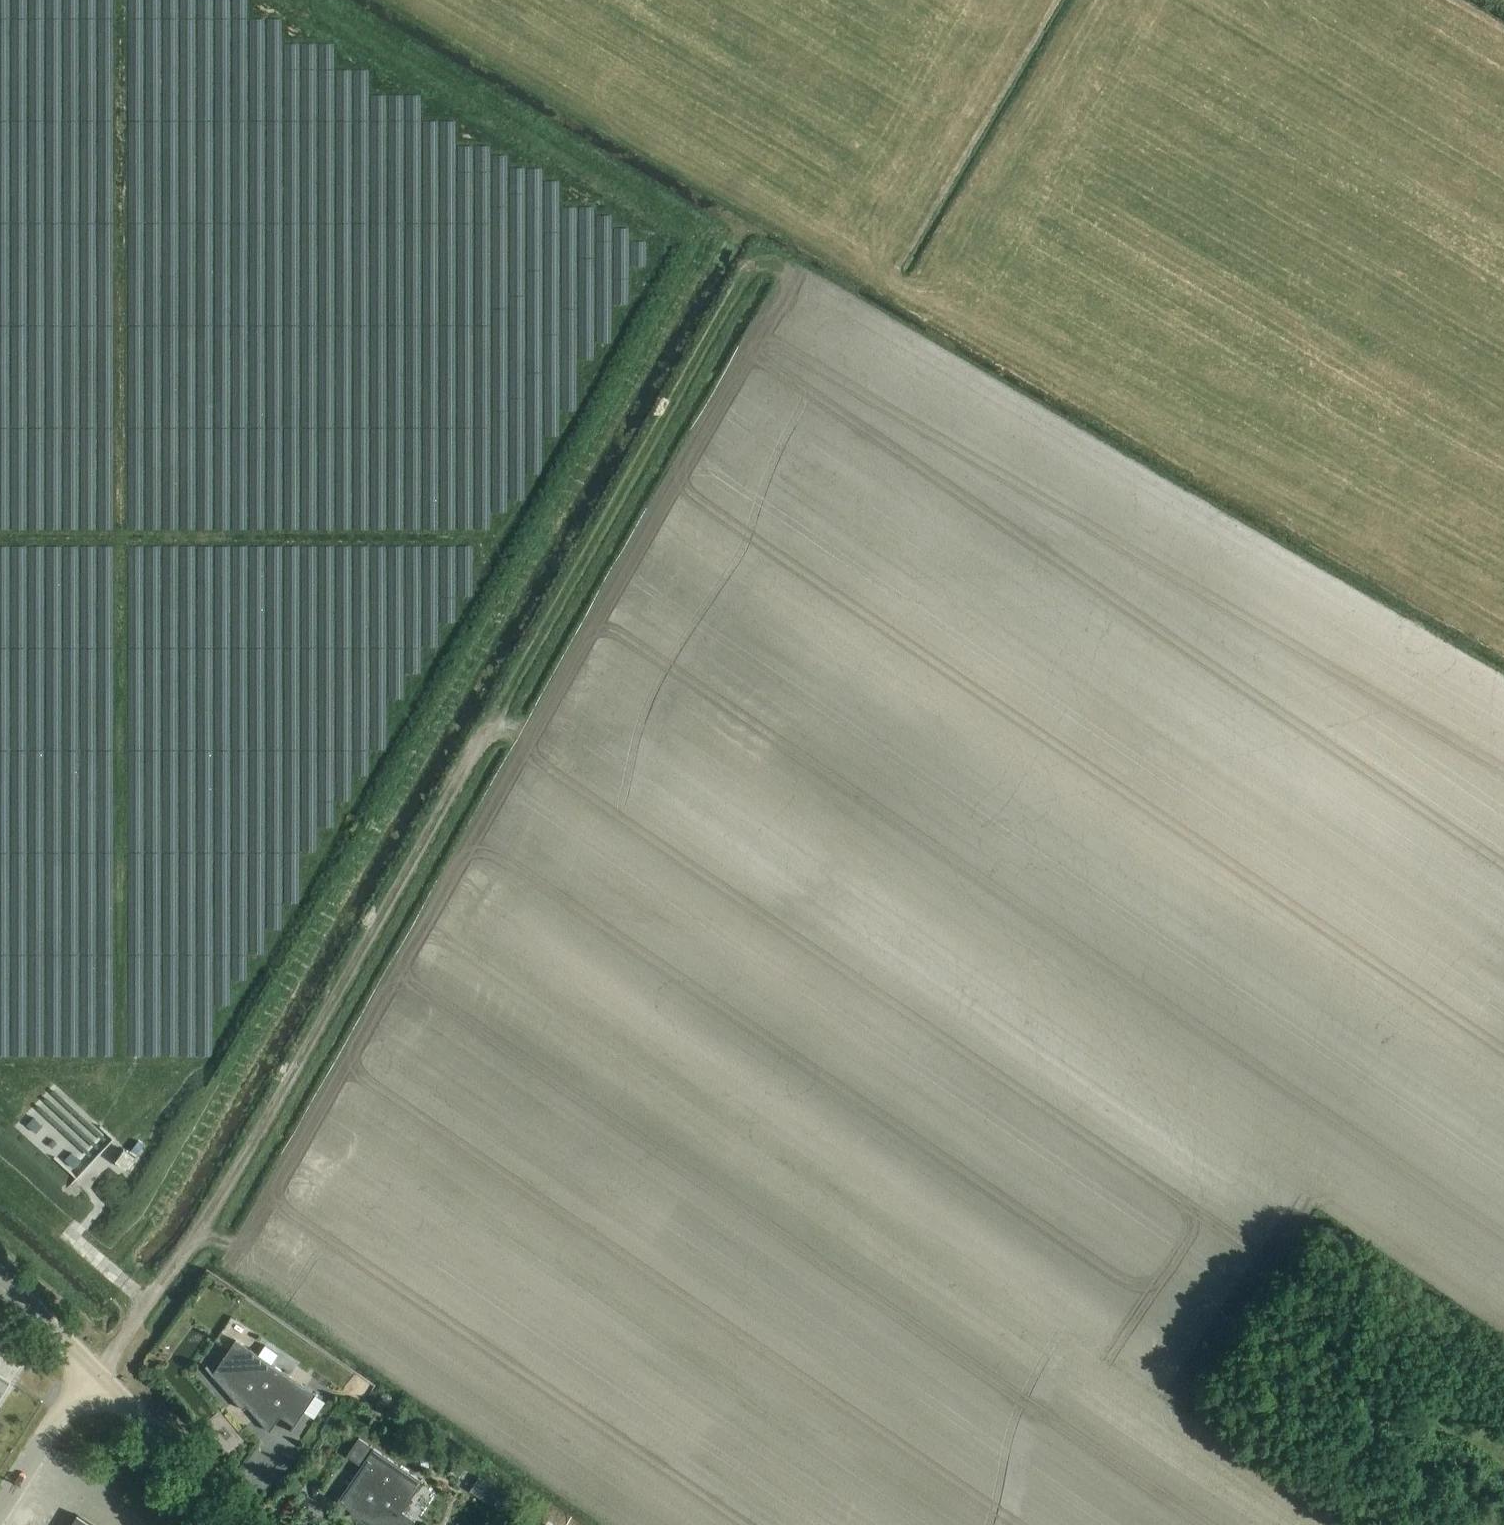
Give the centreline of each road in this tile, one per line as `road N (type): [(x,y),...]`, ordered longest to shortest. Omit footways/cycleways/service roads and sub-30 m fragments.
road 1 (unclassified): [(228,1524),(90,1368)]
road 2 (unclassified): [(0,1507),(90,1368)]
road 3 (unclassified): [(90,1368),(0,1282)]

